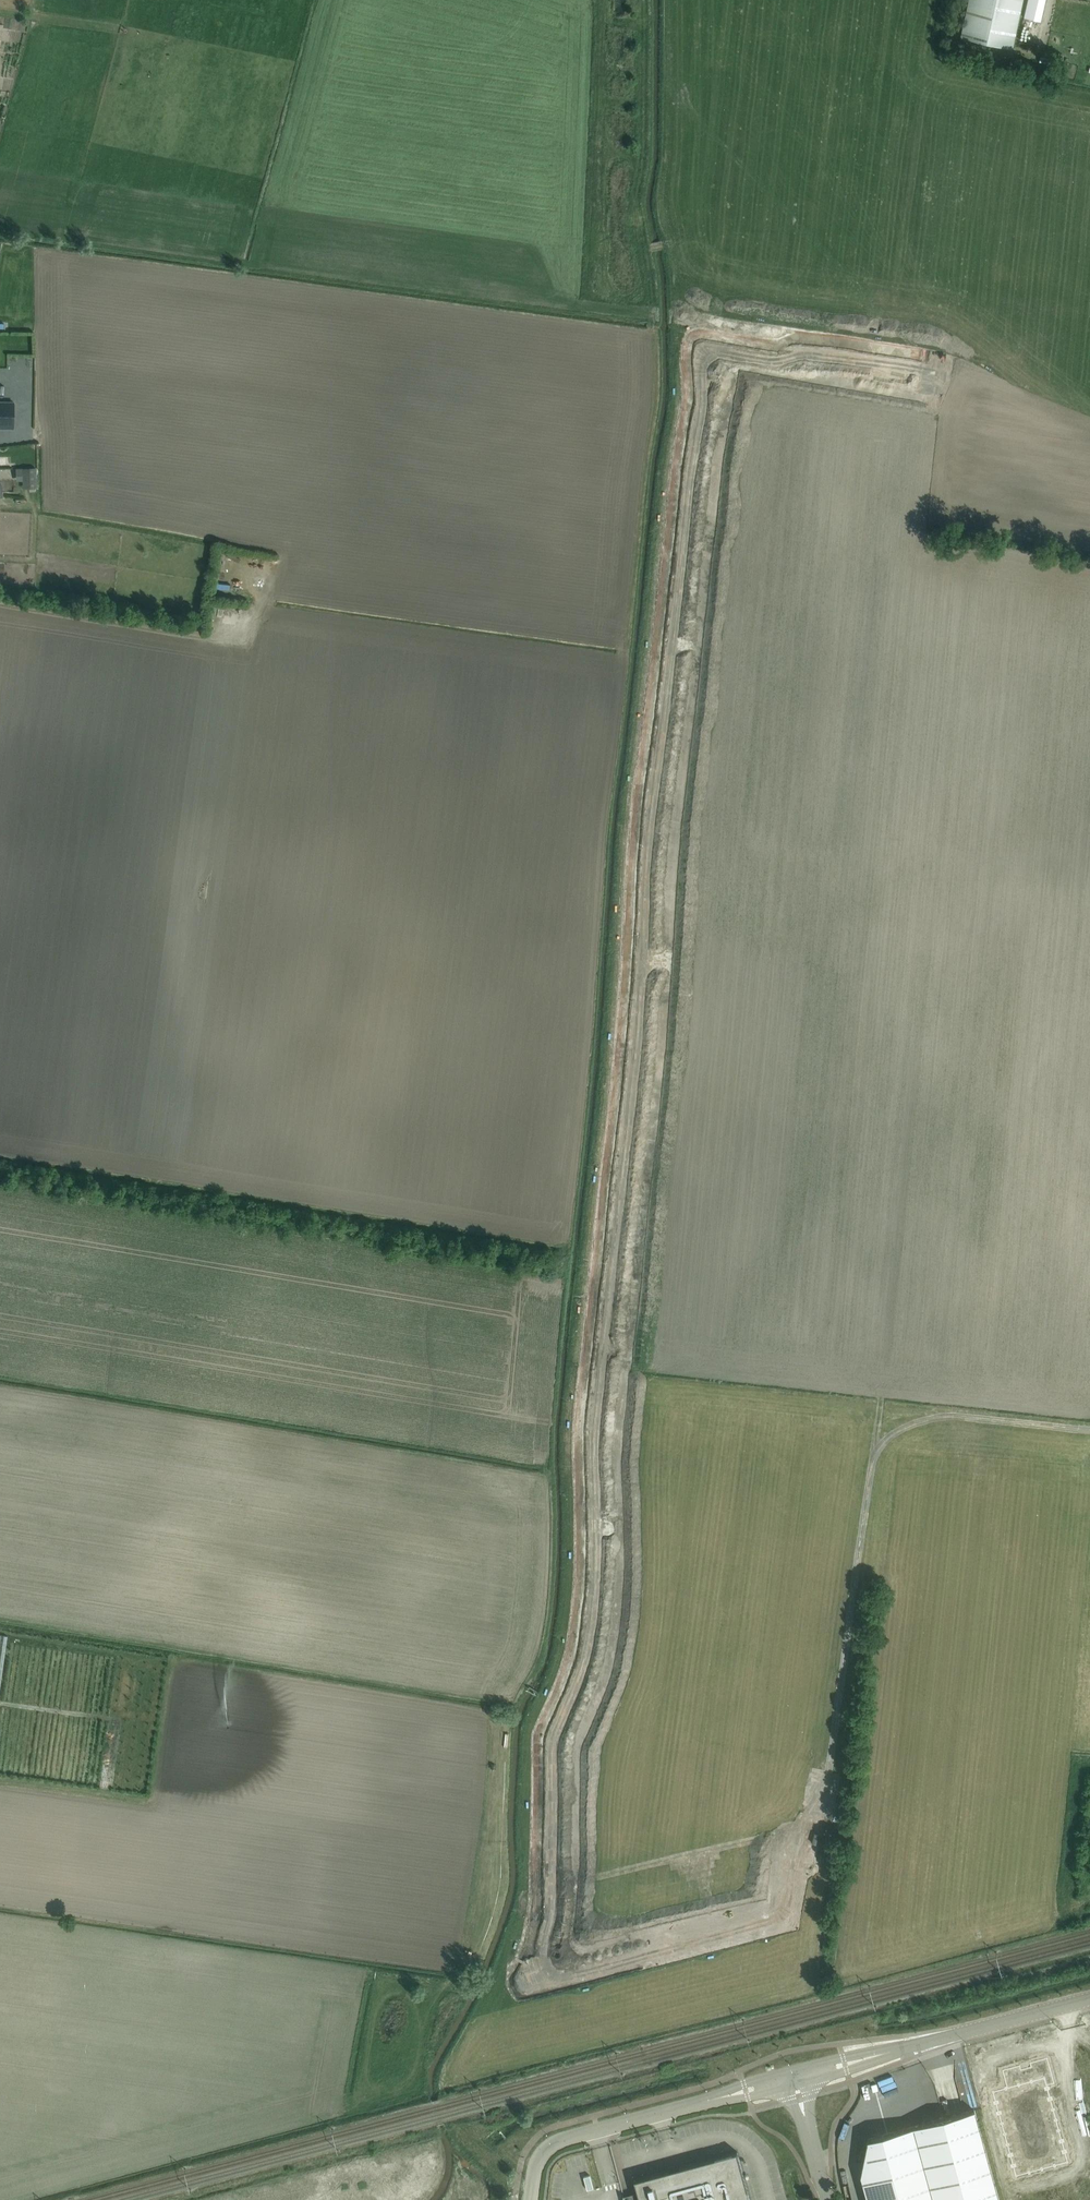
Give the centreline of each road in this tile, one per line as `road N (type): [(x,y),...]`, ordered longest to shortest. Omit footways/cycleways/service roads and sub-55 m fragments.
road 1 (unclassified): [(532,2199),(538,2159),(550,2145),(710,2101)]
road 2 (unclassified): [(878,2055),(1089,1998)]
road 3 (track): [(199,636),(0,604)]

